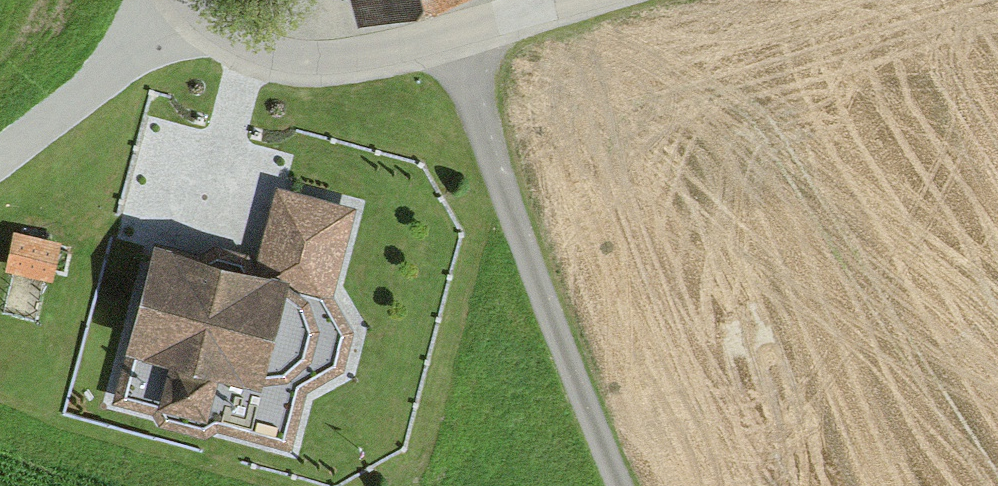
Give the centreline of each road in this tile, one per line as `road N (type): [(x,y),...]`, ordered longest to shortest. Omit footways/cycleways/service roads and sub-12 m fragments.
road 1 (track): [(457,35),(482,145),(613,485)]
road 2 (unclassified): [(179,0),(240,50),(301,61),(395,52),(582,0)]

